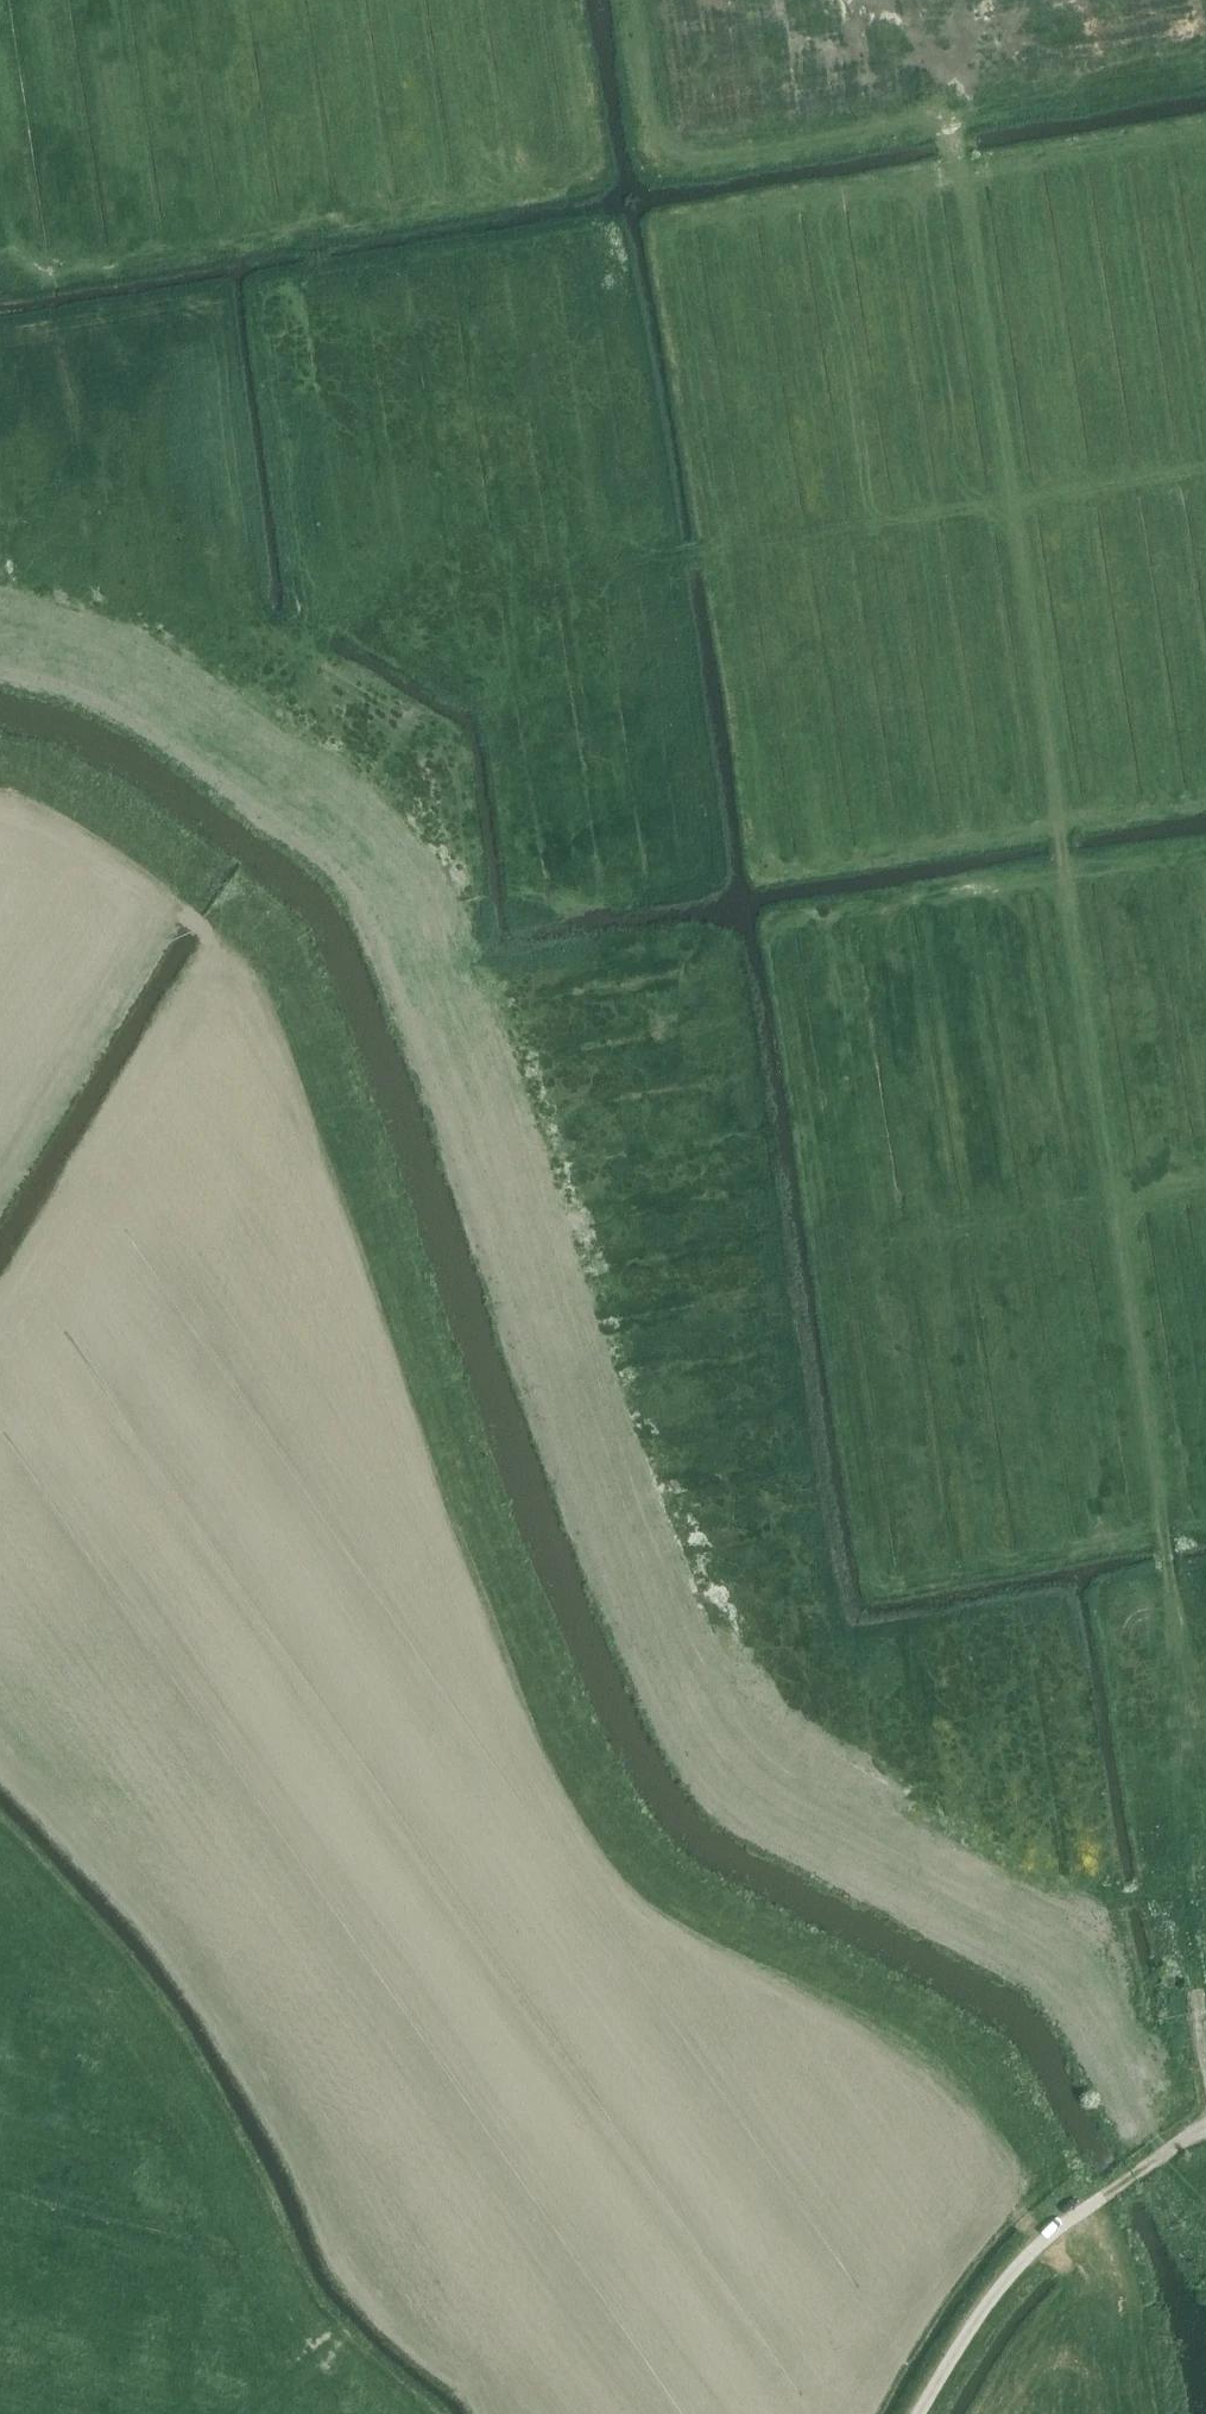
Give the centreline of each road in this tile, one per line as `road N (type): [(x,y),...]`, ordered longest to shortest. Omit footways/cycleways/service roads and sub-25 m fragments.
road 1 (unclassified): [(918,2413),(995,2293),(1101,2196)]
road 2 (track): [(1101,2196),(1205,2126)]

